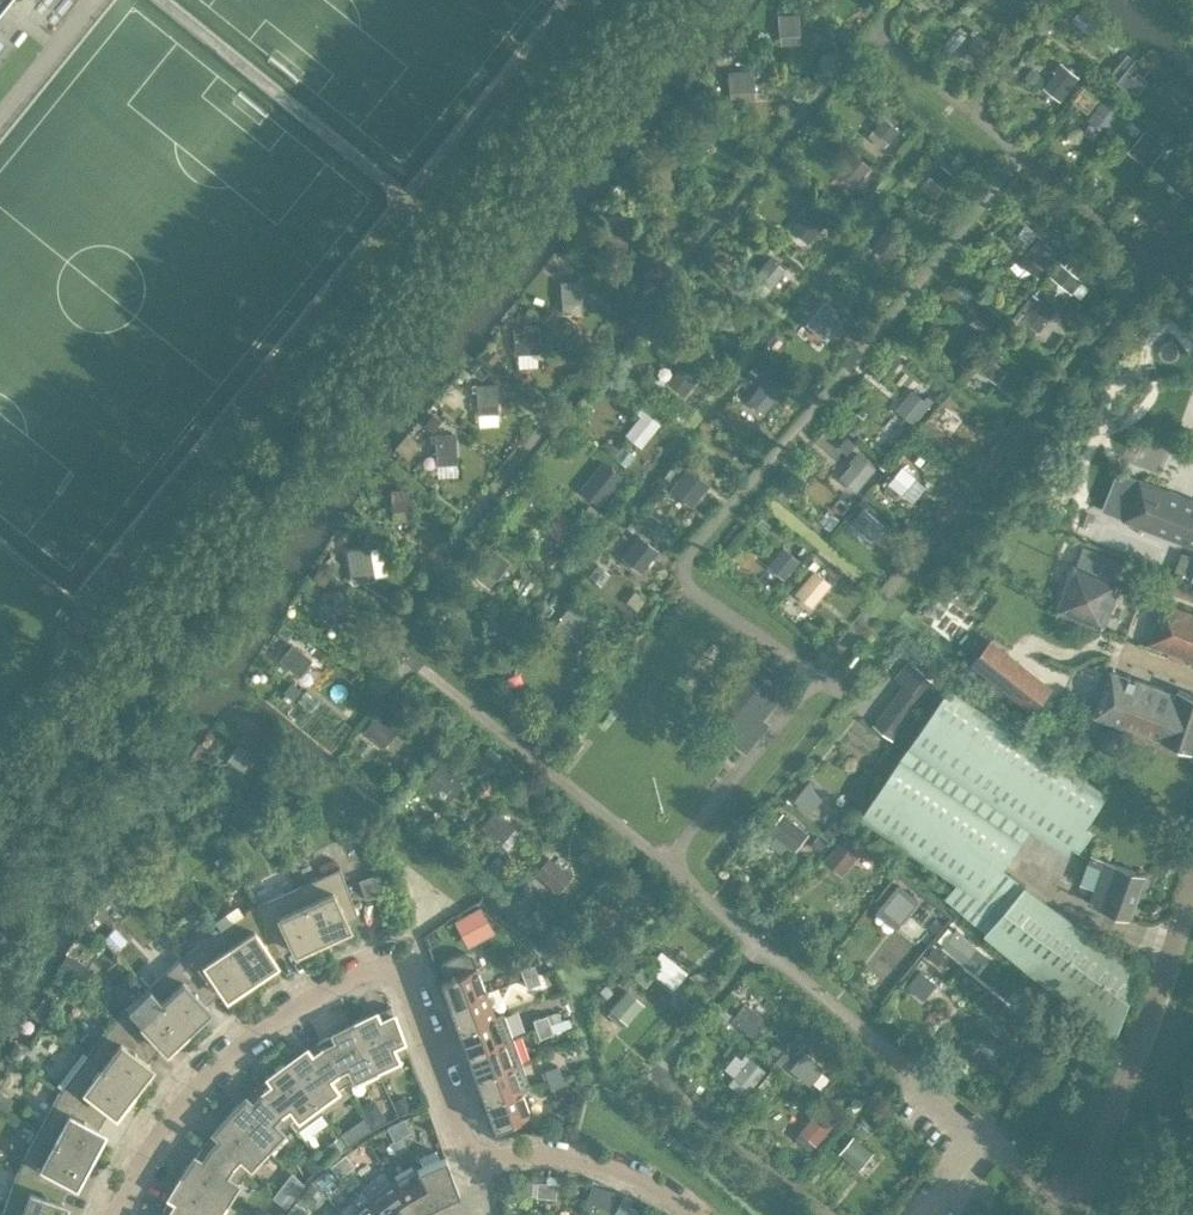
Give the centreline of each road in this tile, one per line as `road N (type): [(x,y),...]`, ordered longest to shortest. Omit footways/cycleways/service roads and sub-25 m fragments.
road 1 (residential): [(117,1214),(180,1107),(248,1041),(333,985),(402,966),(471,1156)]
road 2 (residential): [(1078,1214),(1192,887)]
road 3 (residential): [(696,1214),(626,1171),(567,1155),(471,1156)]

